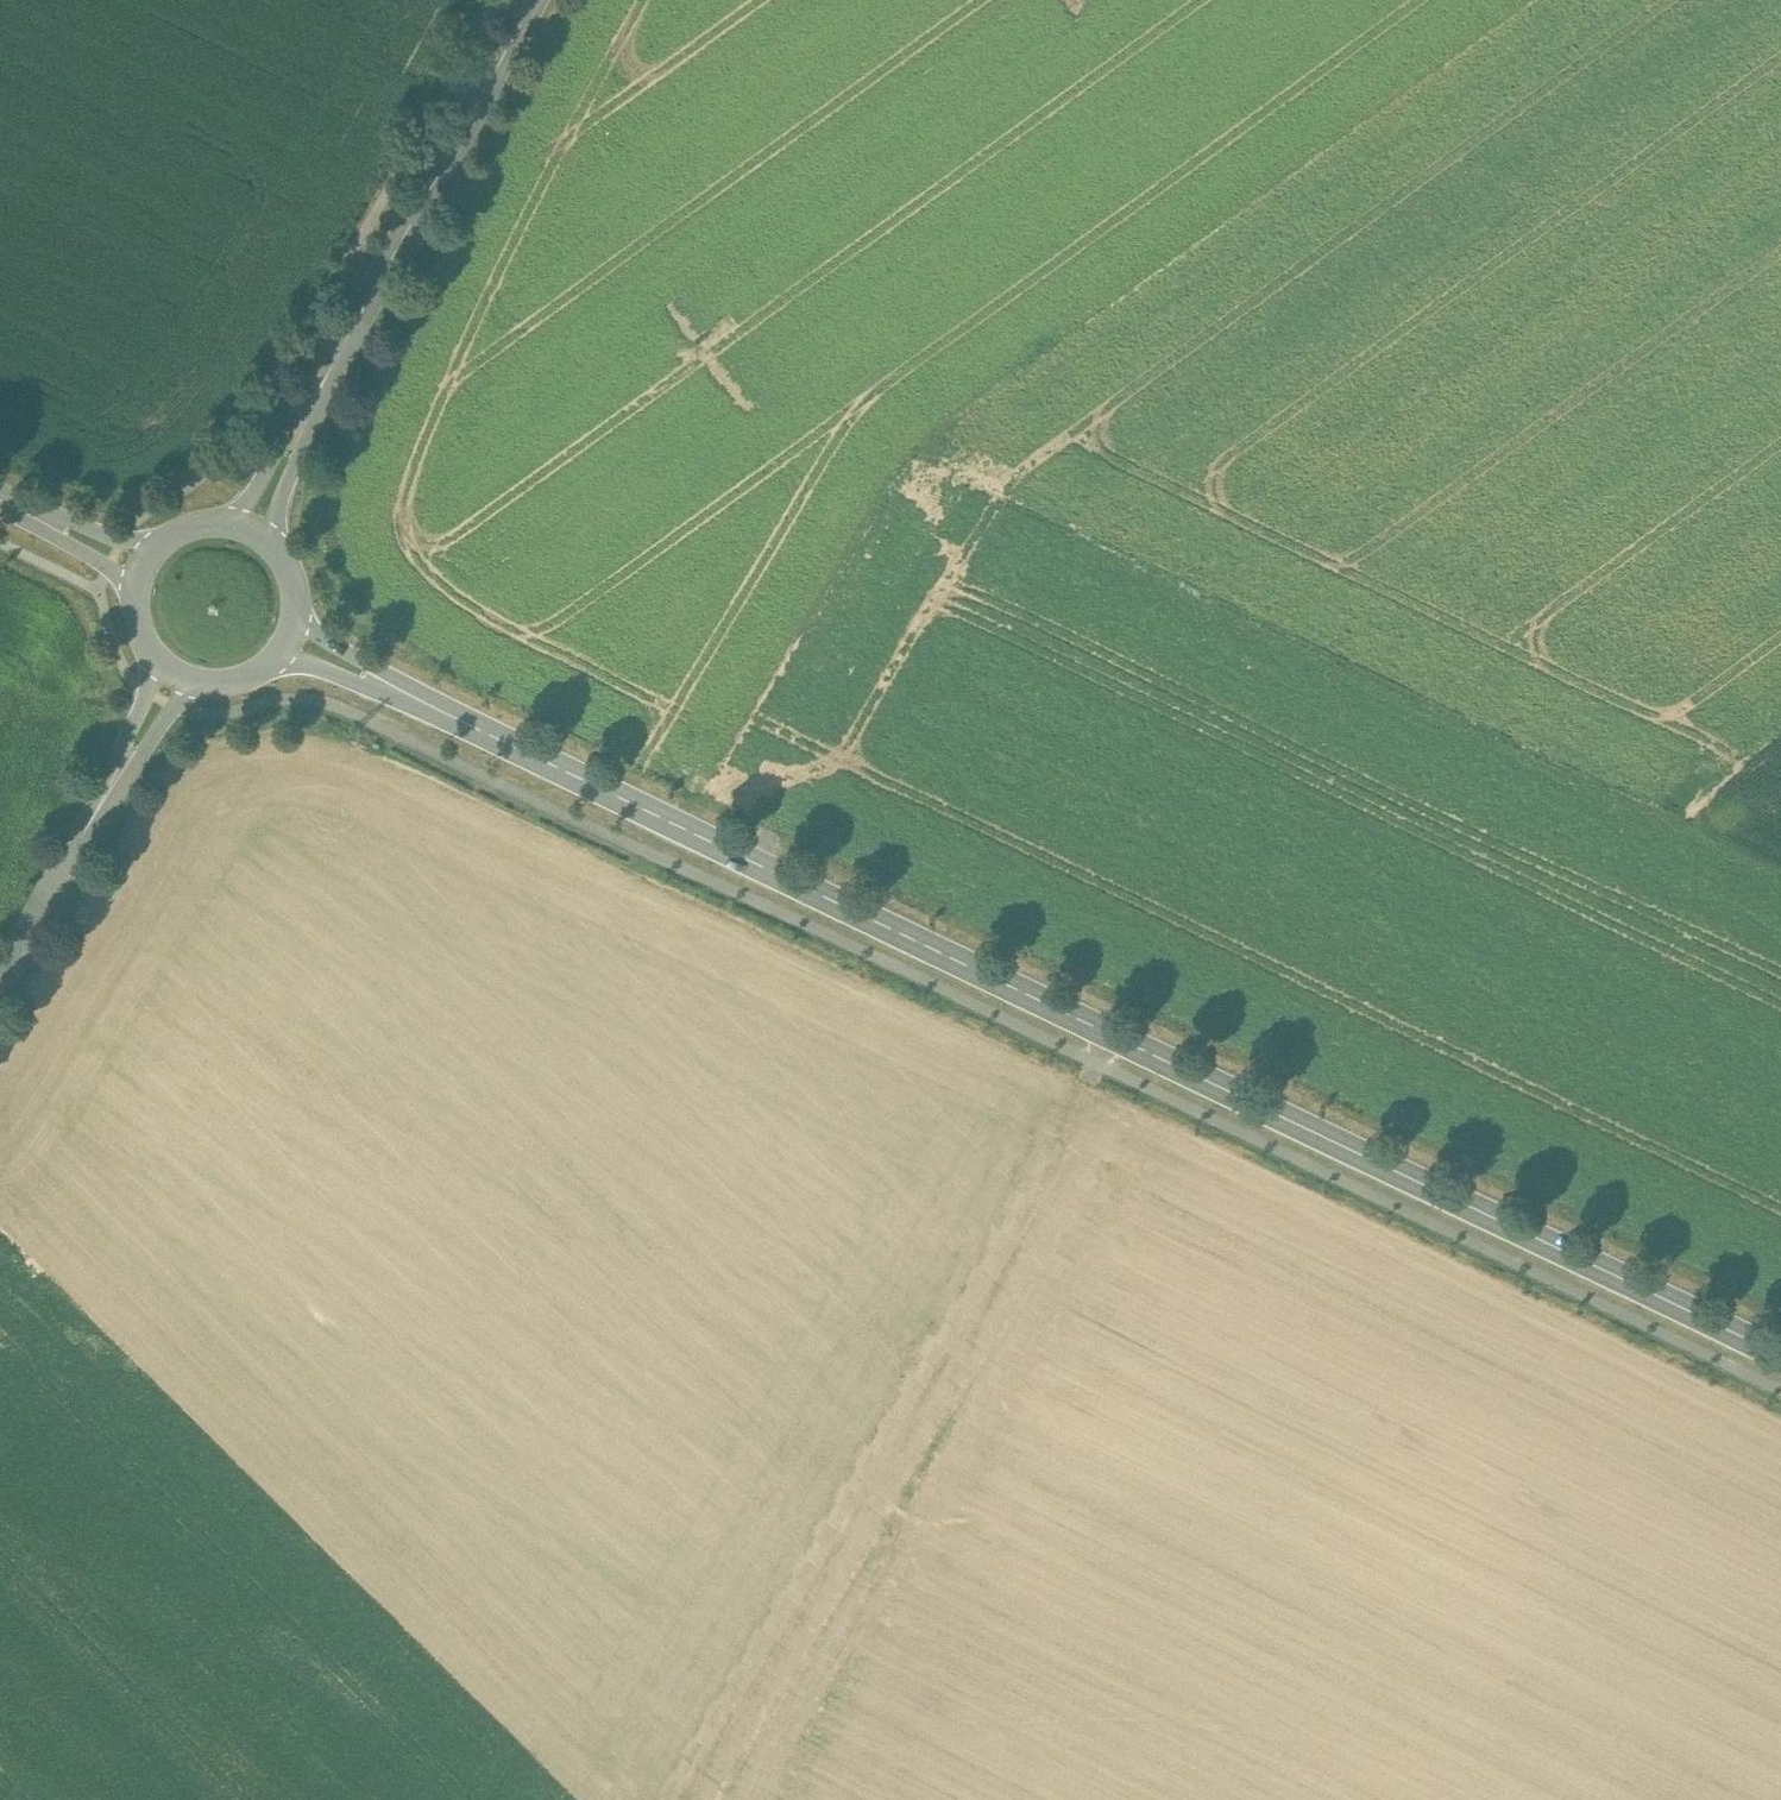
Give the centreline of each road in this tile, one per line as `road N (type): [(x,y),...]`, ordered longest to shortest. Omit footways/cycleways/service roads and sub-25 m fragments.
road 1 (secondary): [(1780,1359),(283,640)]
road 2 (tertiary): [(533,0),(250,527)]
road 3 (tertiary): [(0,993),(175,668)]
road 4 (secondary): [(143,569),(0,497)]
road 5 (secondary): [(283,640),(293,590),(286,567),(250,527)]
road 6 (secondary): [(250,527),(191,526),(161,544),(143,569)]
road 7 (secondary): [(175,668),(207,679),(243,674),(283,640)]

